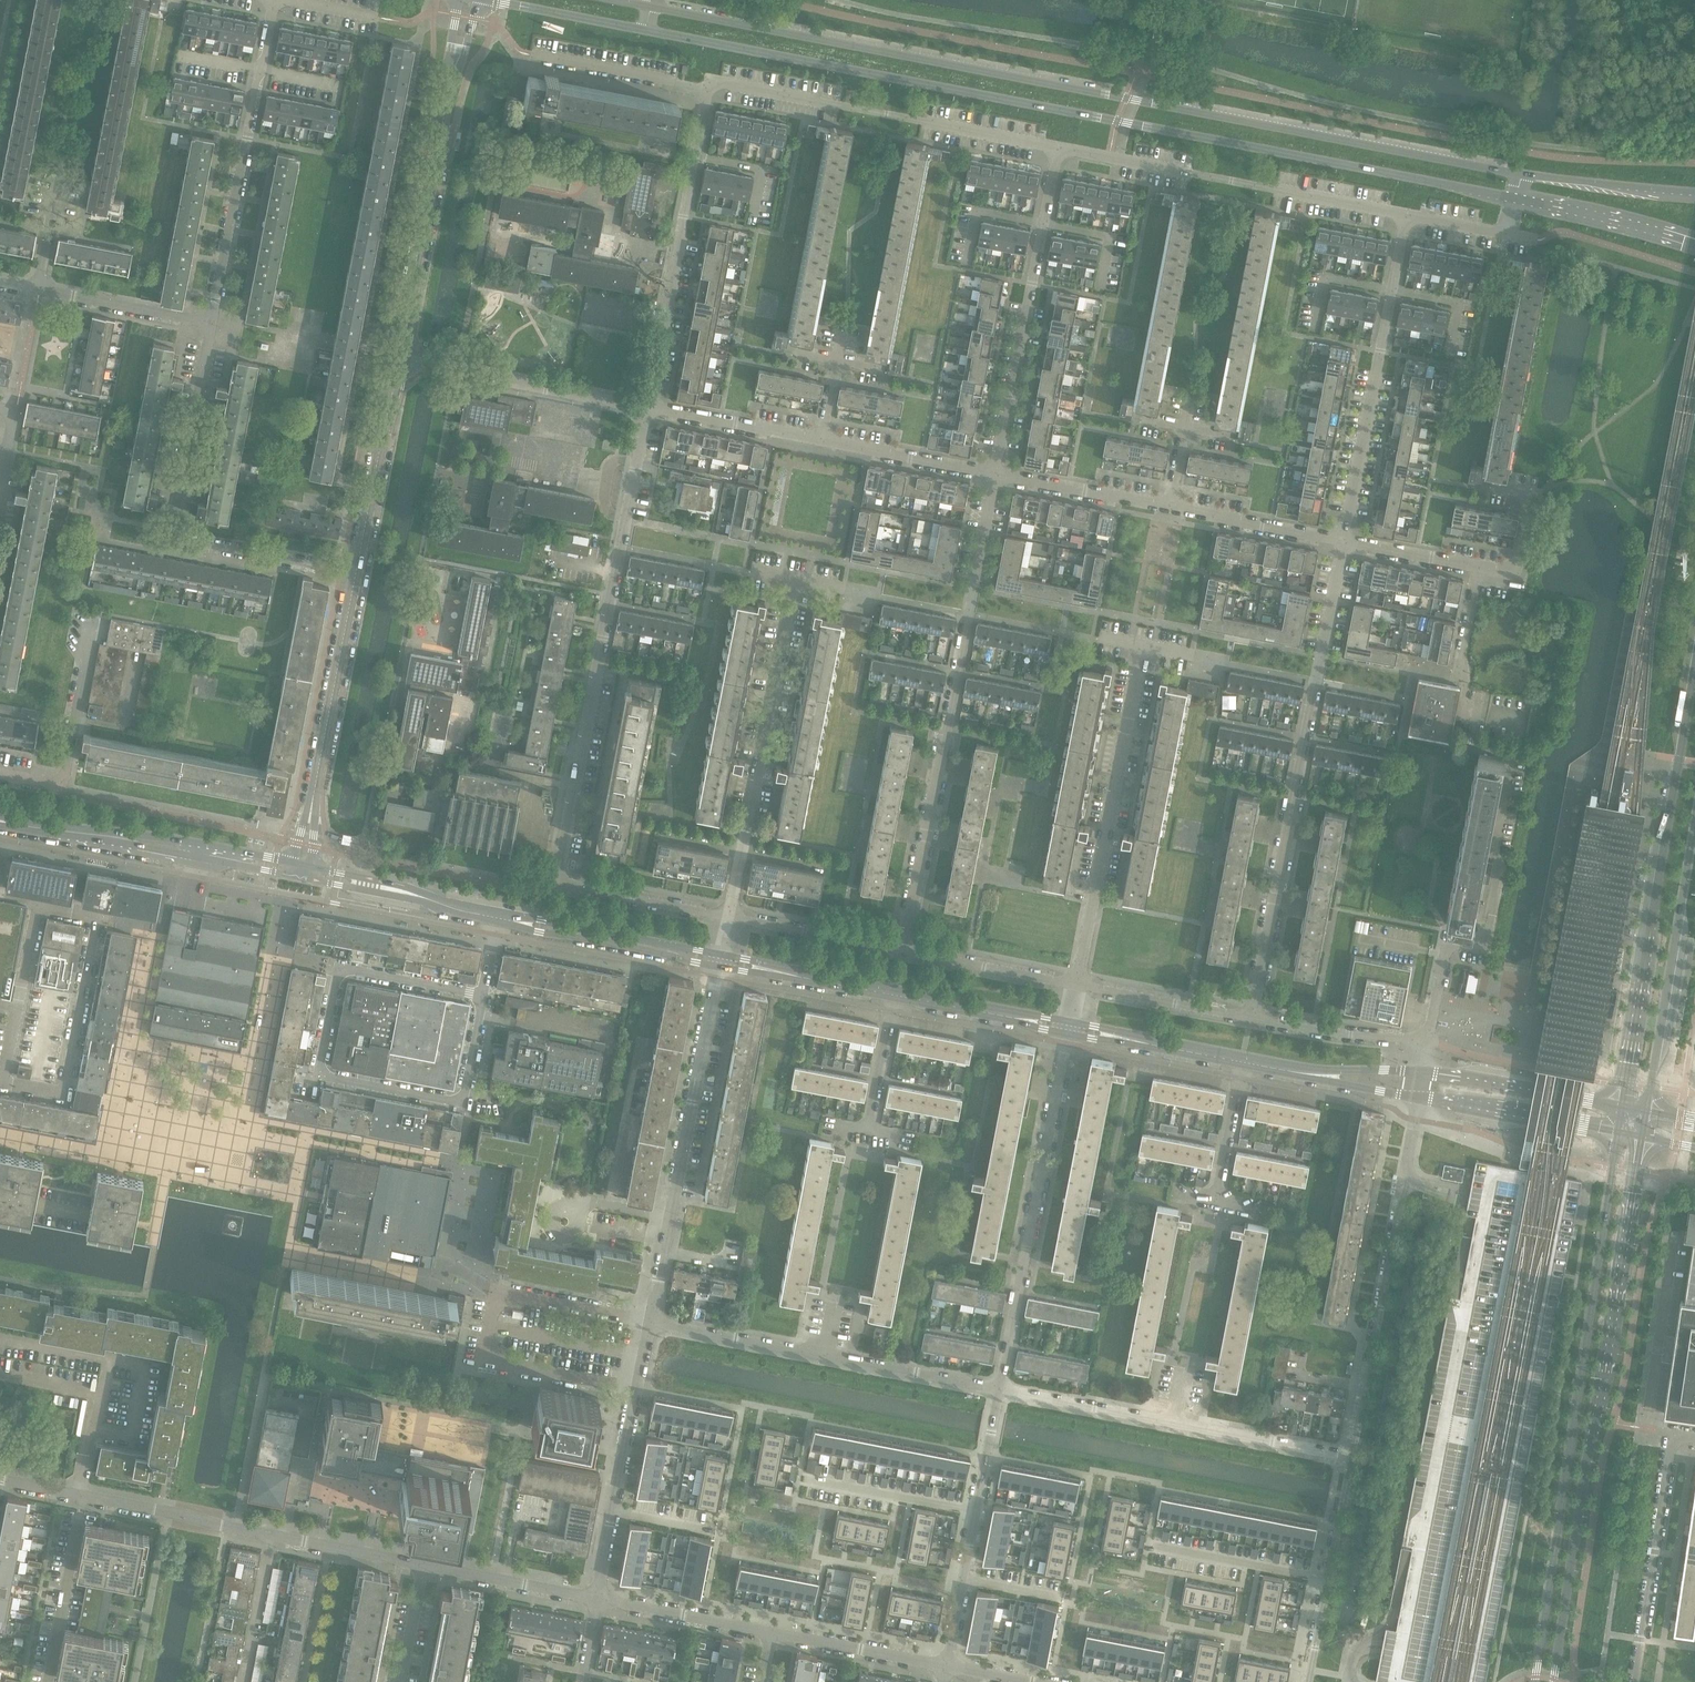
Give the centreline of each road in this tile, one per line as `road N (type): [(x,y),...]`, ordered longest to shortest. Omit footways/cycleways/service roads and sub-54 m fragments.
road 1 (secondary): [(1523,175),(650,7)]
road 2 (secondary): [(645,31),(1516,200)]
road 3 (residential): [(728,917),(548,884),(636,406)]
road 4 (secondary): [(1619,1133),(1535,1681)]
road 5 (secondary): [(1554,1681),(1643,1138)]
road 6 (residential): [(482,995),(339,966),(317,1075),(461,1102),(480,1017)]
road 7 (residential): [(902,951),(996,471)]
road 8 (residential): [(1252,1019),(1344,541)]
road 9 (secondary): [(1694,662),(1622,1111)]
road 10 (residential): [(355,573),(173,539),(209,321)]
road 11 (residential): [(1070,1027),(1000,1389)]
road 12 (residential): [(1145,623),(1078,984)]
road 13 (residential): [(398,359),(468,0)]
road 14 (residential): [(705,91),(723,85),(1058,148)]
road 15 (residential): [(1351,1459),(1000,1389)]
road 16 (residential): [(1000,1389),(650,1324)]
road 17 (residential): [(1058,148),(1405,215)]
road 18 (residential): [(792,580),(728,917)]
road 19 (residential): [(1344,541),(1405,215)]
road 20 (residential): [(996,471),(1058,148)]
road 21 (residential): [(636,406),(705,91)]
road 22 (tertiary): [(304,865),(0,816)]
road 23 (tertiary): [(0,825),(302,879)]
road 24 (secondary): [(1647,1115),(1694,822)]
road 25 (residential): [(304,865),(355,573)]
road 26 (residential): [(1000,1389),(946,1667)]
road 27 (residential): [(650,1324),(597,1599)]
road 28 (residential): [(1634,1681),(1666,1434),(1694,1439)]
road 29 (residential): [(0,1479),(271,1536)]
road 30 (residential): [(209,321),(261,69)]
road 31 (residential): [(718,968),(670,1218)]
road 32 (residential): [(398,359),(636,406)]
road 33 (tertiary): [(721,954),(498,914)]
road 34 (residential): [(1308,1681),(1351,1459)]
road 35 (tertiary): [(497,922),(718,968)]
road 36 (residential): [(355,573),(398,359)]
road 37 (residential): [(1365,1389),(1410,1183)]
road 38 (tertiary): [(1622,1111),(1421,1070)]
road 39 (tertiary): [(1417,1098),(1619,1133)]
road 40 (tertiary): [(498,914),(304,865)]
road 41 (tertiary): [(302,879),(497,922)]
road 42 (residential): [(636,406),(822,439)]
road 43 (secondary): [(1516,200),(1694,249)]
road 44 (residential): [(420,1565),(597,1599)]
road 45 (residential): [(1168,505),(1344,541)]
road 46 (residential): [(1078,984),(902,951)]
road 47 (residential): [(530,55),(705,91)]
road 48 (residential): [(597,1599),(772,1633)]
road 49 (tertiary): [(1421,1070),(1243,1062)]
road 50 (tertiary): [(895,996),(1070,1027)]
road 51 (tertiary): [(1243,1062),(1417,1098)]
road 52 (residential): [(1252,1019),(1078,984)]
road 53 (residential): [(61,787),(86,660),(87,612)]
road 54 (residential): [(902,951),(728,917)]
road 55 (residential): [(772,1633),(946,1667)]
road 56 (residential): [(822,439),(996,471)]
road 57 (tertiary): [(1070,1027),(1243,1062)]
road 58 (residential): [(1426,1042),(1252,1019)]
road 59 (residential): [(996,471),(1168,505)]
road 60 (residential): [(1476,566),(1518,573),(1535,497),(1483,488)]
road 61 (residential): [(209,321),(39,288)]
road 62 (secondary): [(1694,195),(1523,175)]
road 63 (secondary): [(488,0),(645,31)]
road 64 (residential): [(271,1536),(420,1565)]
road 65 (residential): [(1426,1042),(1448,933),(1484,939)]
road 66 (residential): [(244,1681),(271,1536)]
road 67 (residential): [(1217,1202),(1243,1062)]
road 68 (residential): [(867,1134),(895,996)]
road 69 (residential): [(1344,541),(1476,566)]

